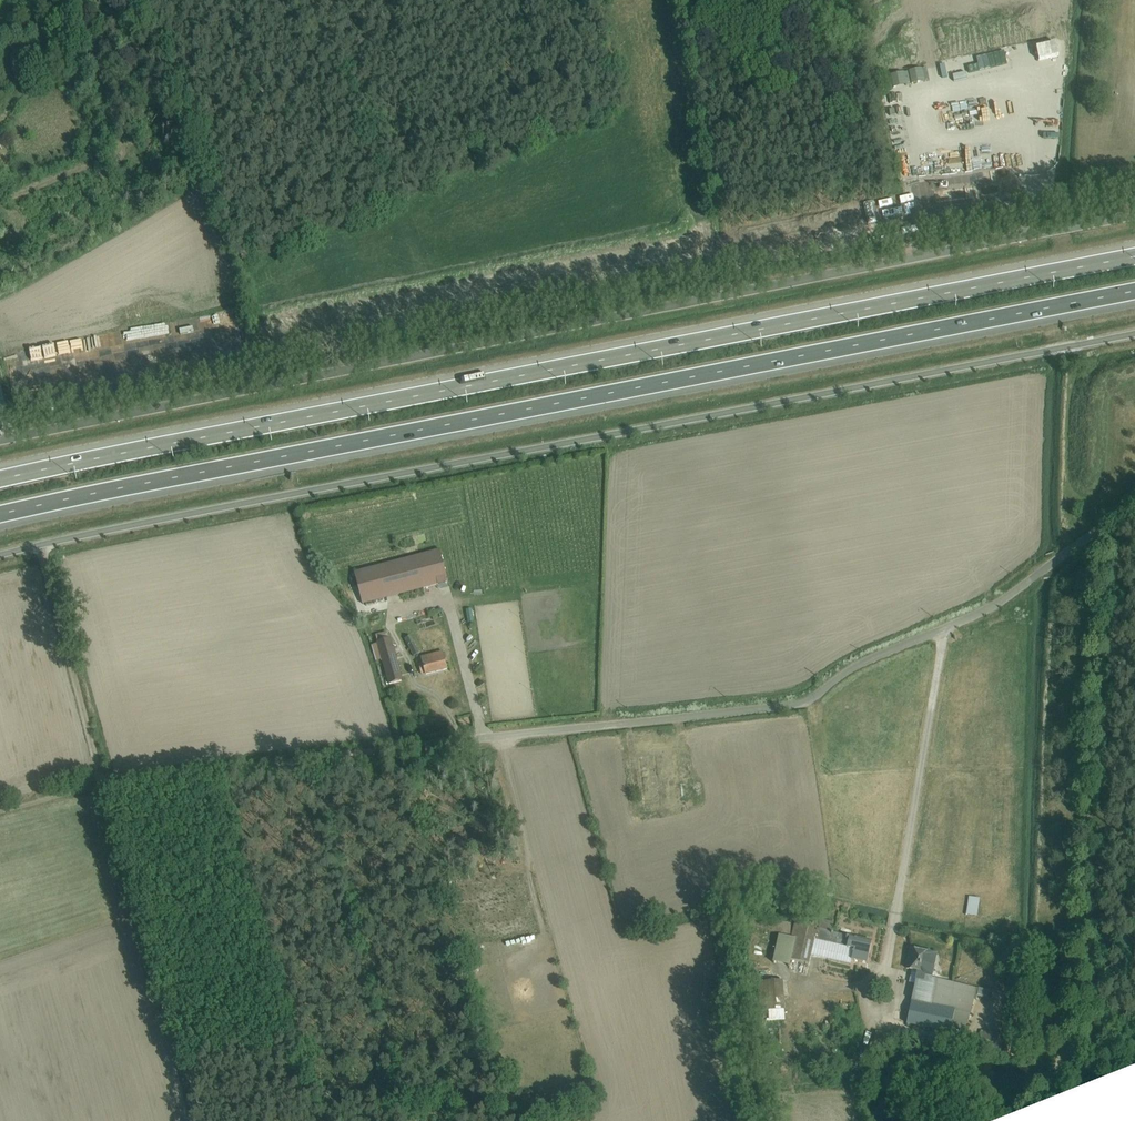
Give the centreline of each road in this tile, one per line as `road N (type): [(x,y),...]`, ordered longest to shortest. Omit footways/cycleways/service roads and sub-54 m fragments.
road 1 (motorway): [(1134,257),(0,480)]
road 2 (motorway): [(0,514),(1134,291)]
road 3 (unclassified): [(1134,334),(0,553)]
road 4 (tertiary): [(1134,217),(11,441)]
road 5 (unclassified): [(1134,506),(993,610),(873,657),(807,701),(447,743)]
road 6 (track): [(1100,531),(1074,1041),(1059,1062),(1060,1120)]
road 7 (track): [(202,1120),(105,788)]
road 8 (track): [(447,743),(105,788)]
road 9 (track): [(105,788),(40,542)]

